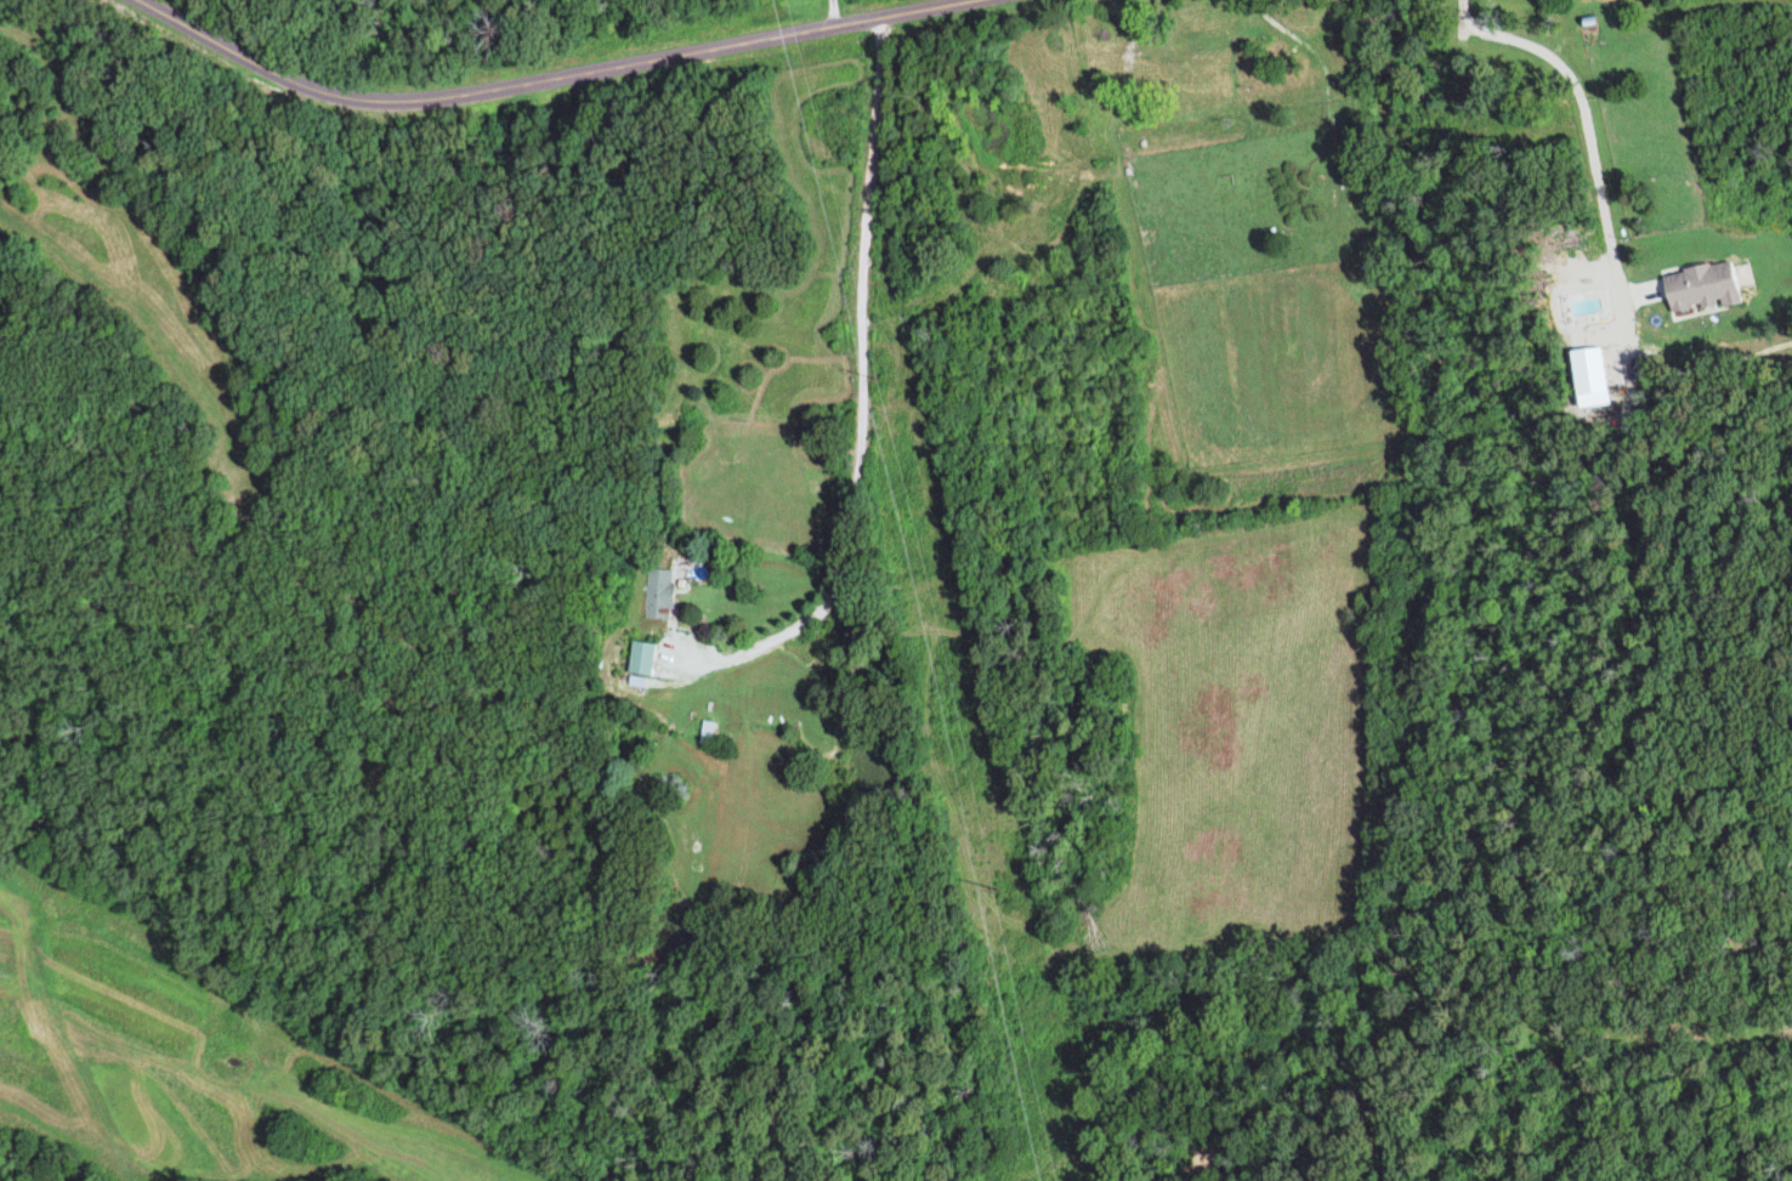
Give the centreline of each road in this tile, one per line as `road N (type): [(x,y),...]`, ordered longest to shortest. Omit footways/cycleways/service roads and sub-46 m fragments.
road 1 (tertiary): [(992,0),(421,104),(359,106),(302,92),(125,0)]

